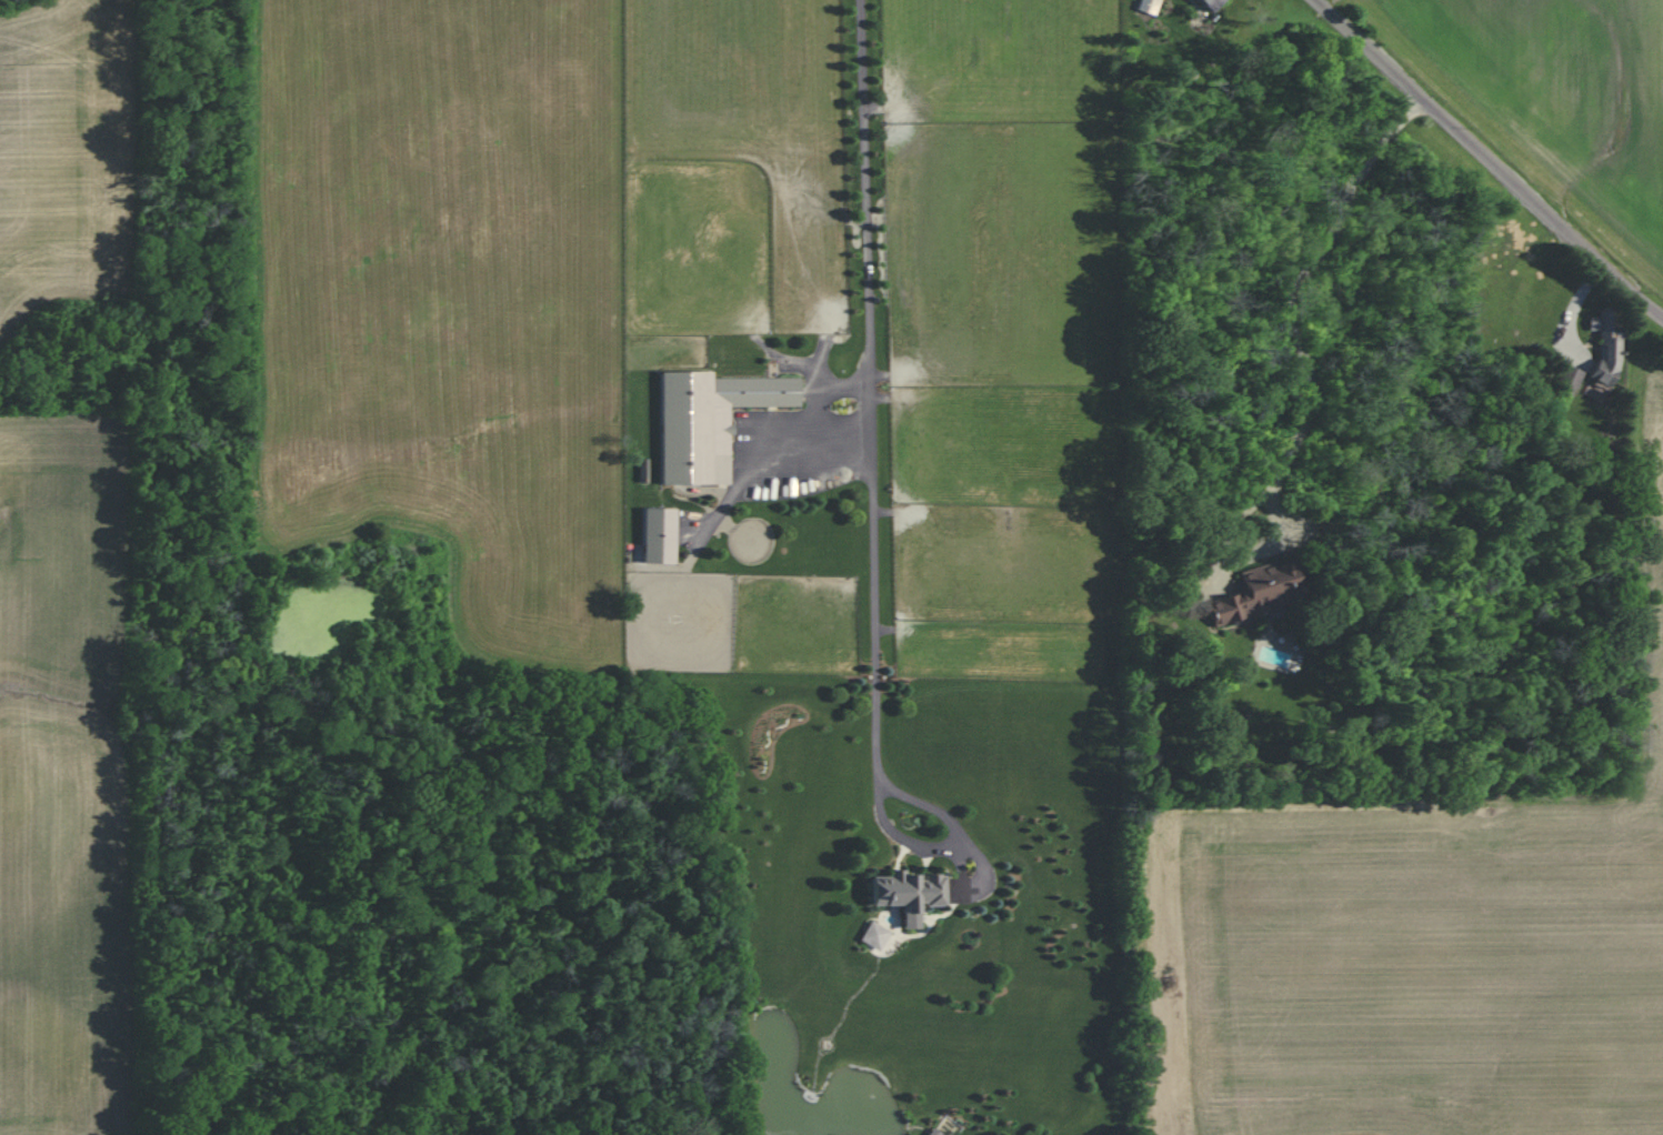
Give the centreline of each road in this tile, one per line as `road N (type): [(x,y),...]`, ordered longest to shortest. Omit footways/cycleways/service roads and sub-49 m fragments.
road 1 (residential): [(1319,0),(1662,315)]

